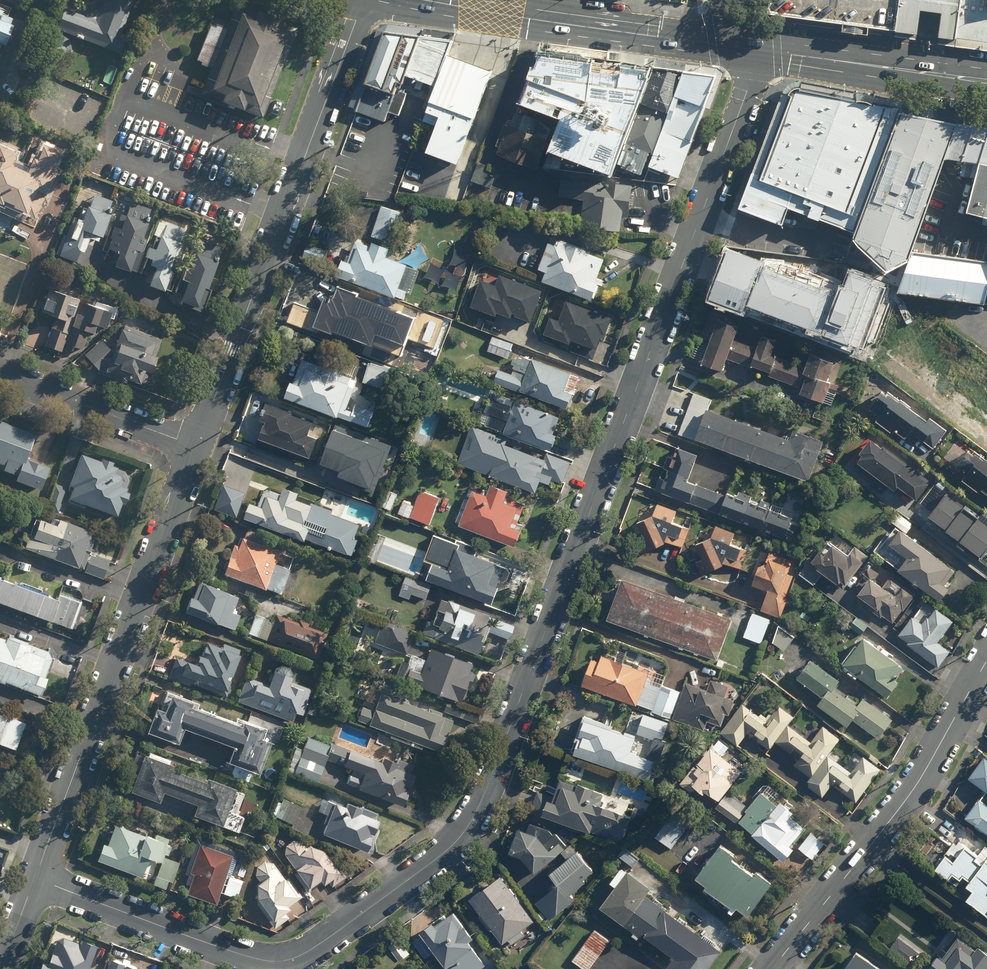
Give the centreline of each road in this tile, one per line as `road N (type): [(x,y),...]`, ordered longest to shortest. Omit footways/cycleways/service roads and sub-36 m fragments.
road 1 (residential): [(36,878),(242,954),(287,958),(324,944),(465,836),(746,102),(744,47)]
road 2 (residential): [(198,445),(365,0)]
road 3 (residential): [(36,878),(198,445)]
road 4 (tertiary): [(986,659),(902,806),(772,968)]
road 5 (secondary): [(744,47),(431,0)]
road 6 (secondary): [(986,80),(744,47)]
road 7 (residential): [(198,445),(0,367)]

